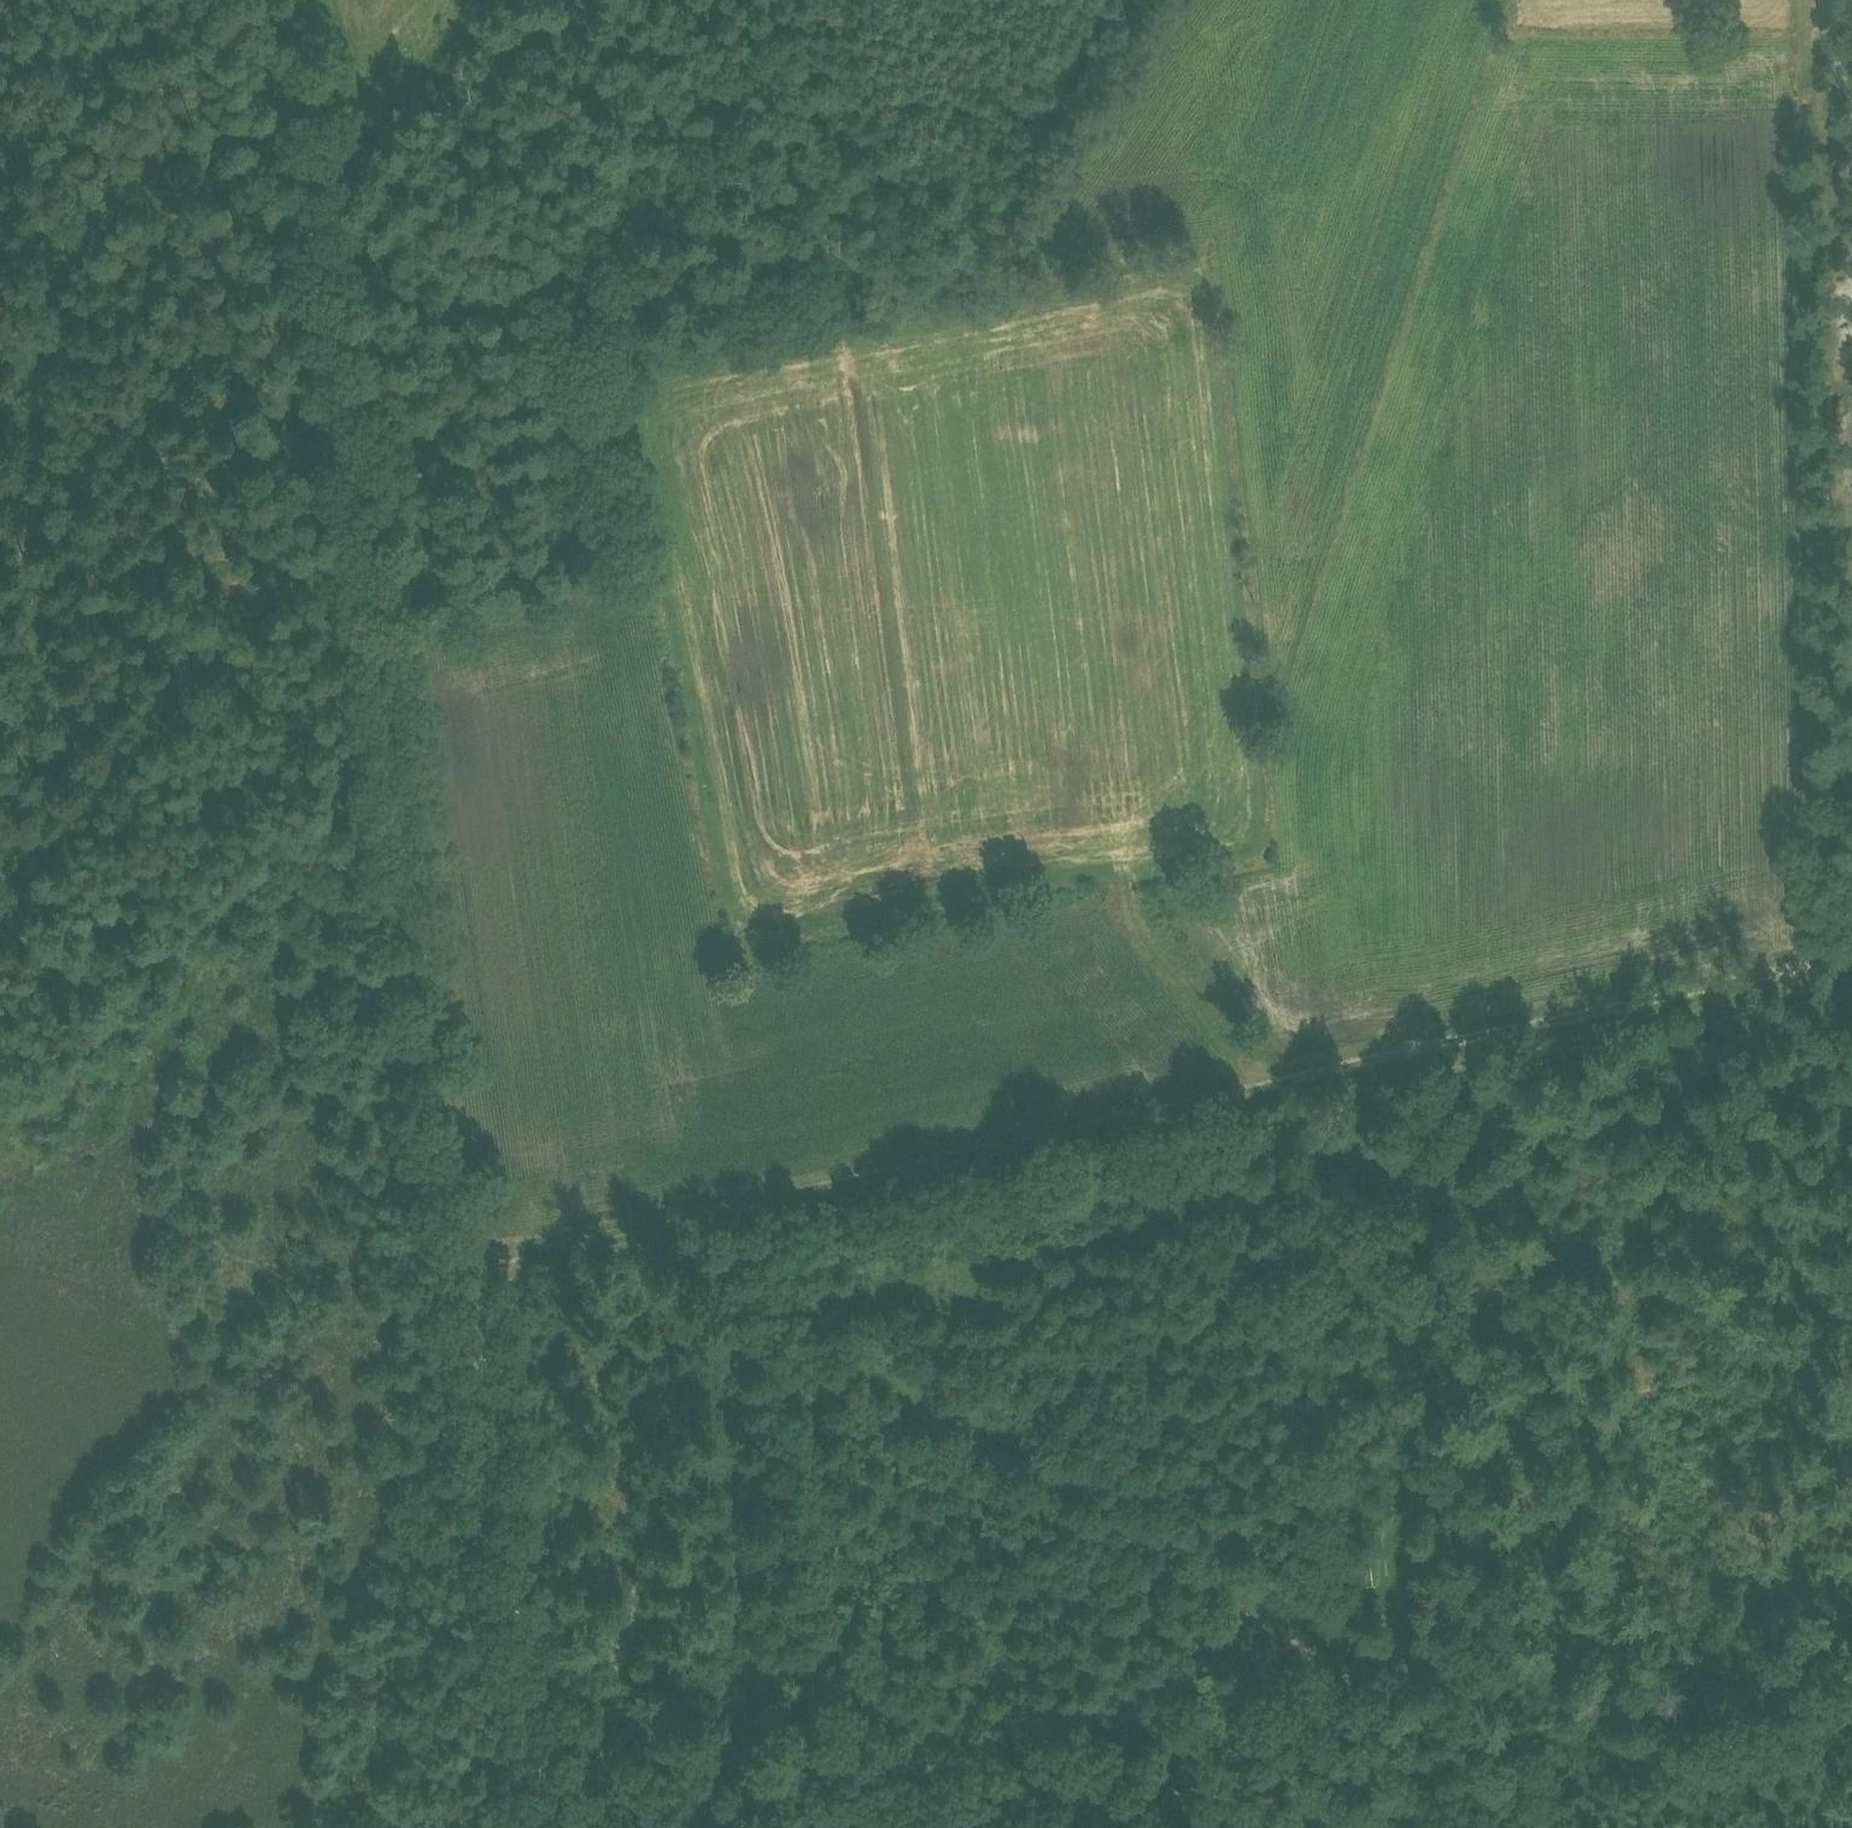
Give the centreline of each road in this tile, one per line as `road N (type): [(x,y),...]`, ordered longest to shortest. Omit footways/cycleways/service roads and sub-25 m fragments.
road 1 (track): [(1851,939),(456,1269)]
road 2 (track): [(1315,1066),(1383,1418)]

